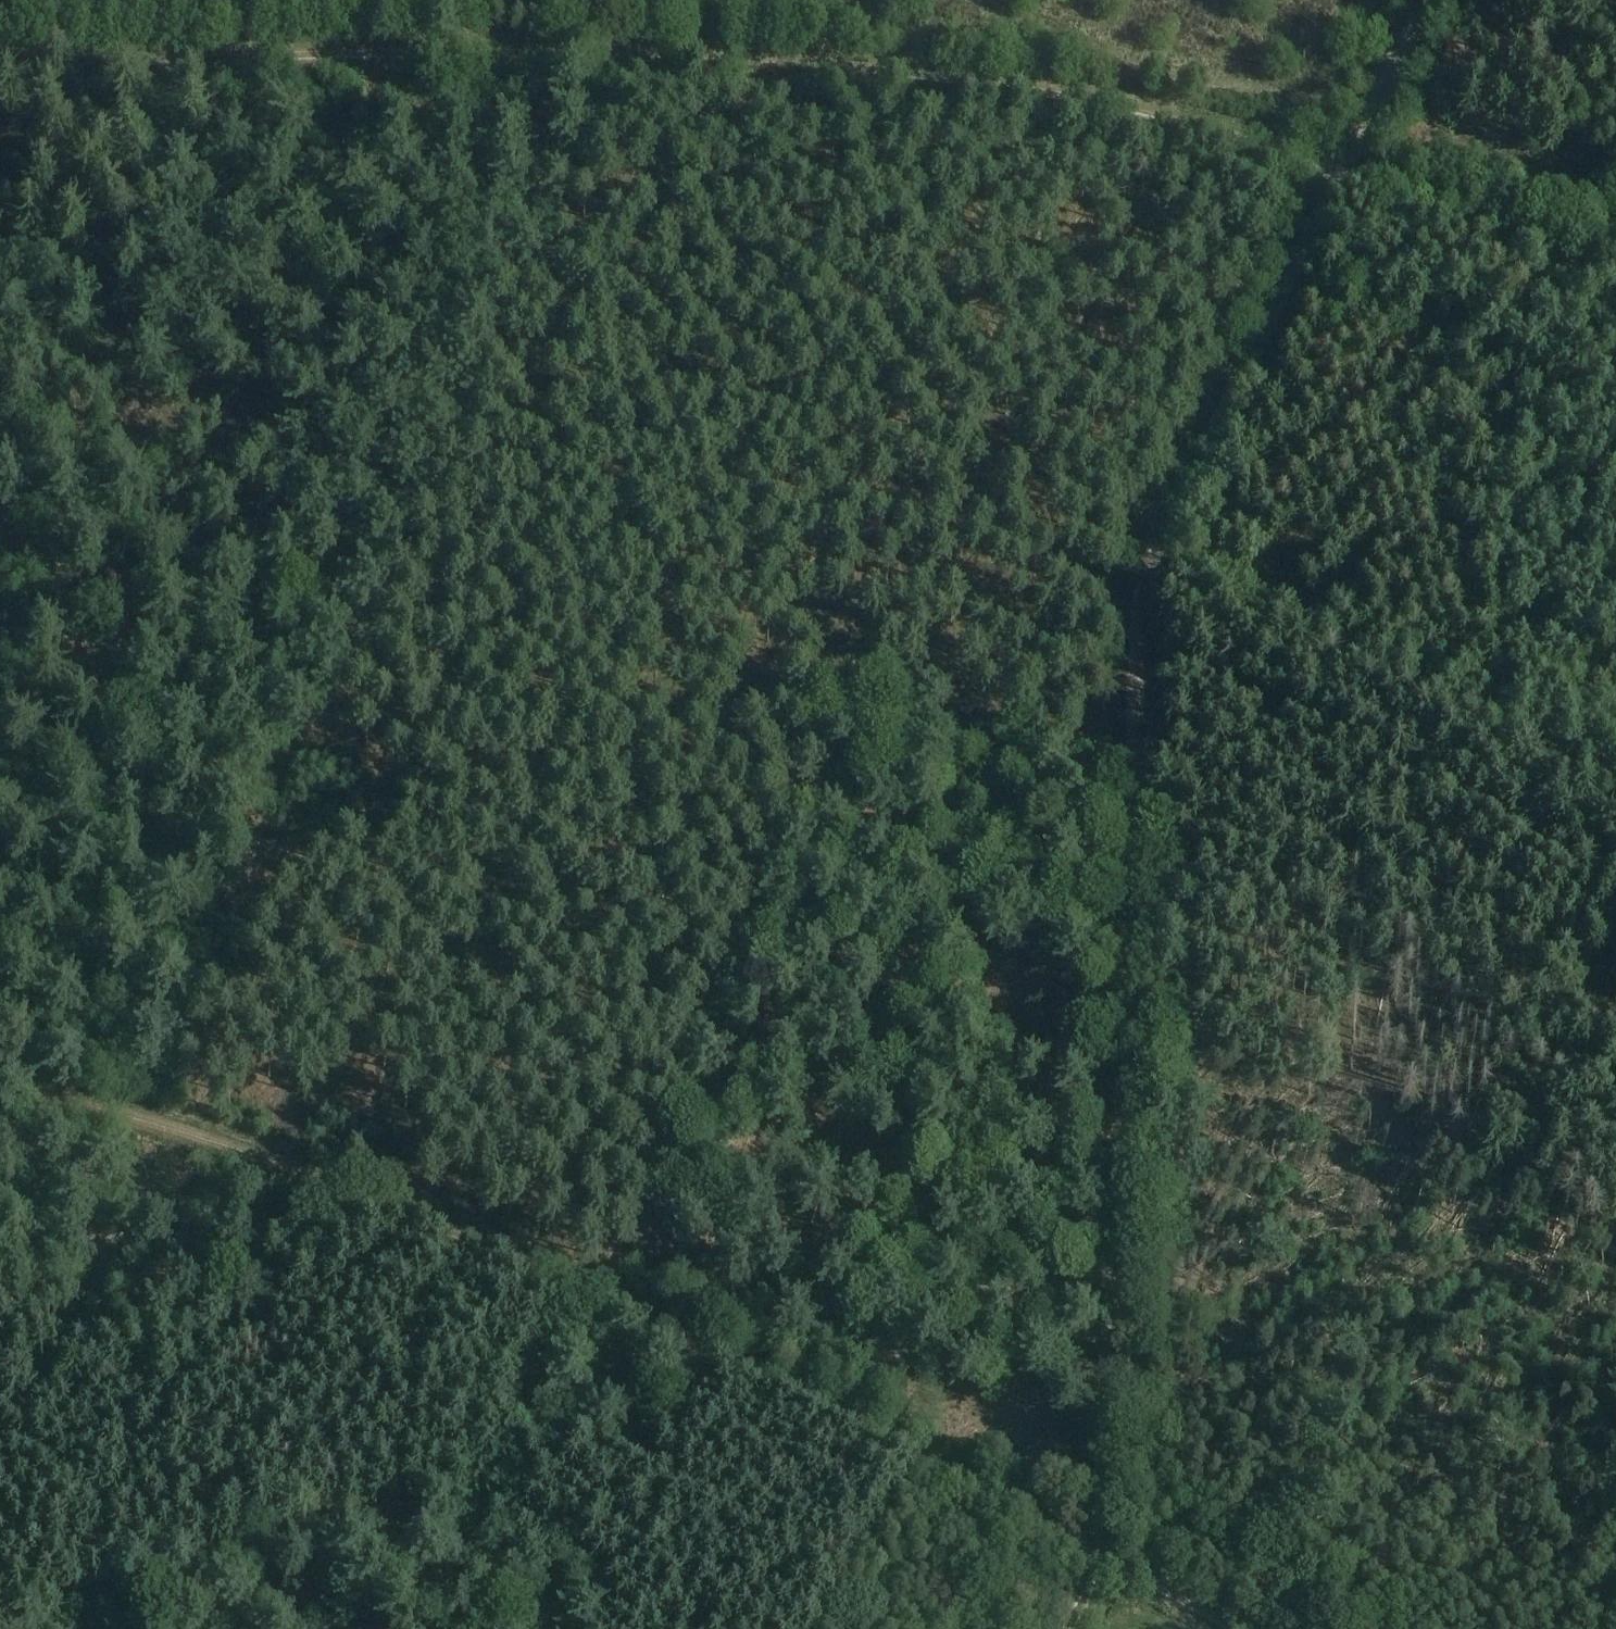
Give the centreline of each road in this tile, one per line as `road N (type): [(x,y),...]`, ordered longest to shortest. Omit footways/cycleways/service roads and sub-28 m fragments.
road 1 (track): [(1615,306),(1280,152),(933,73),(699,53),(454,48),(0,58)]
road 2 (track): [(1109,1563),(1101,1530),(1141,576),(1425,0)]
road 3 (track): [(108,1116),(388,1213),(764,1388),(1109,1563)]
road 4 (track): [(1227,1628),(1109,1563)]

